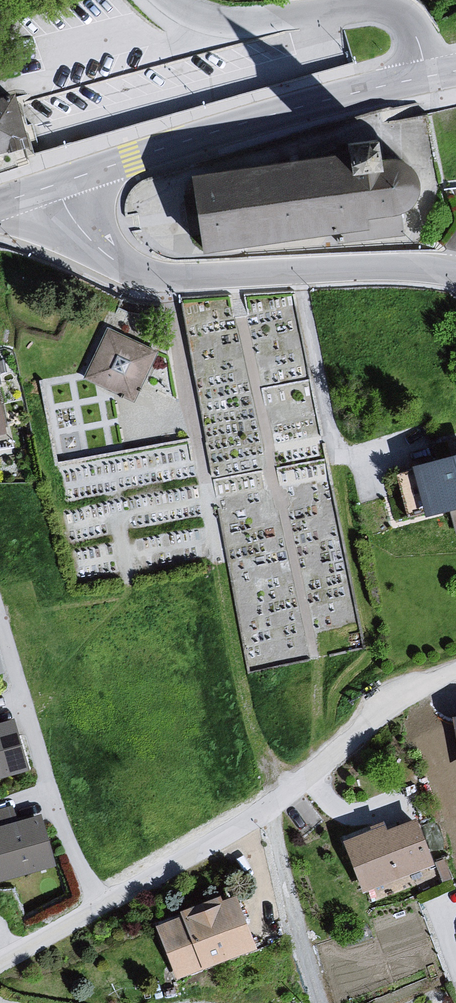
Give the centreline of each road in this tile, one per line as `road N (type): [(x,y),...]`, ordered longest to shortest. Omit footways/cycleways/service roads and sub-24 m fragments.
road 1 (residential): [(455,675),(378,717),(281,803),(0,966)]
road 2 (tertiary): [(57,185),(82,233),(148,276),(455,273)]
road 3 (tertiary): [(57,185),(240,124),(427,78)]
road 4 (unclassified): [(427,78),(416,33),(388,10),(242,22),(213,20),(171,0)]

